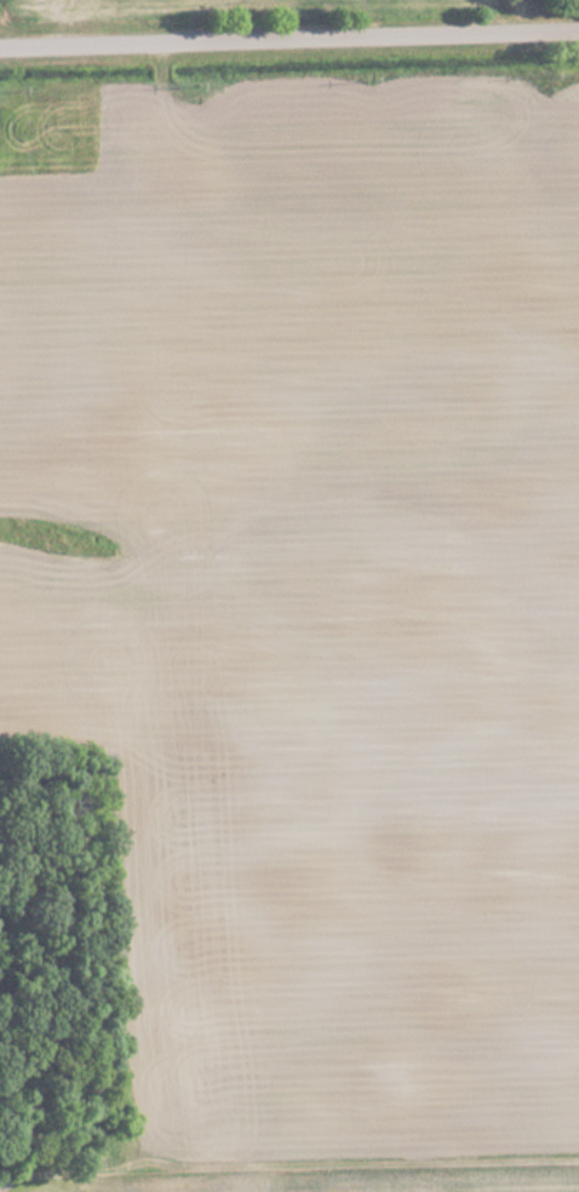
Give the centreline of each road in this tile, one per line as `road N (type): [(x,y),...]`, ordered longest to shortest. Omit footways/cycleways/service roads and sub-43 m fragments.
road 1 (residential): [(0,52),(578,36)]

